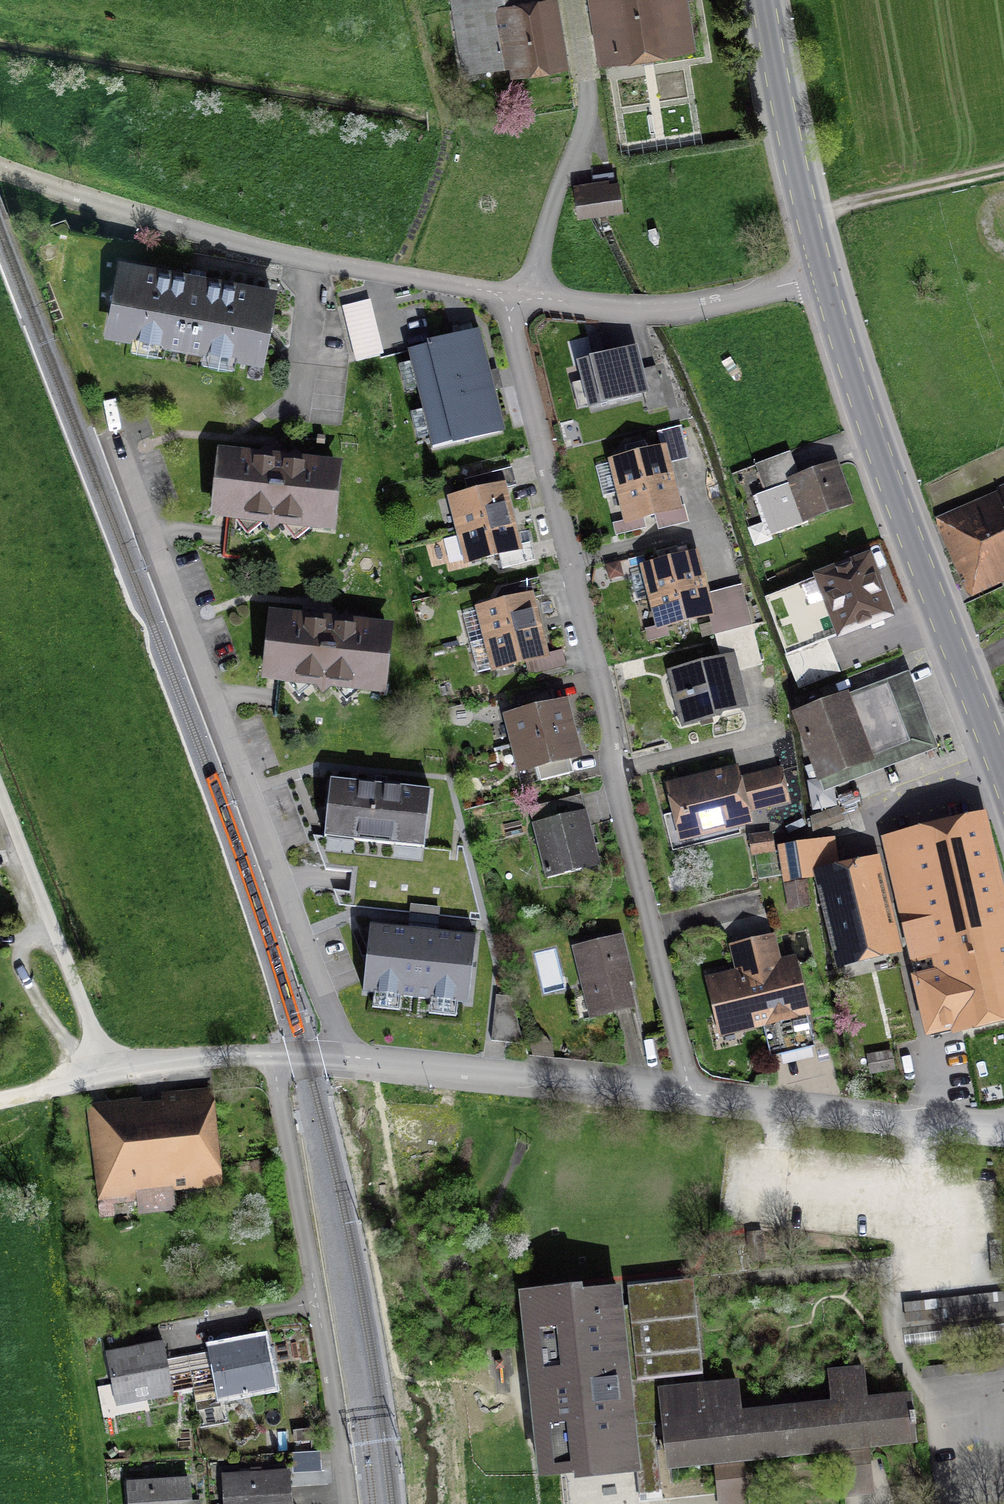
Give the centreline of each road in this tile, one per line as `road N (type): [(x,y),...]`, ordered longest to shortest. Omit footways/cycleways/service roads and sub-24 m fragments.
road 1 (residential): [(690,1092),(506,296)]
road 2 (primary): [(1003,777),(864,407),(825,278)]
road 3 (residential): [(506,296),(267,251),(58,189),(0,163)]
road 4 (residential): [(345,1503),(316,1298),(266,1054)]
road 5 (residential): [(690,1092),(266,1054)]
road 6 (residential): [(825,278),(675,310),(506,296)]
road 7 (residential): [(1003,1127),(690,1092)]
road 8 (unclassified): [(108,1069),(0,792)]
road 9 (primary): [(825,278),(765,0)]
road 10 (track): [(809,216),(1003,172)]
road 11 (residential): [(266,1054),(108,1069)]

